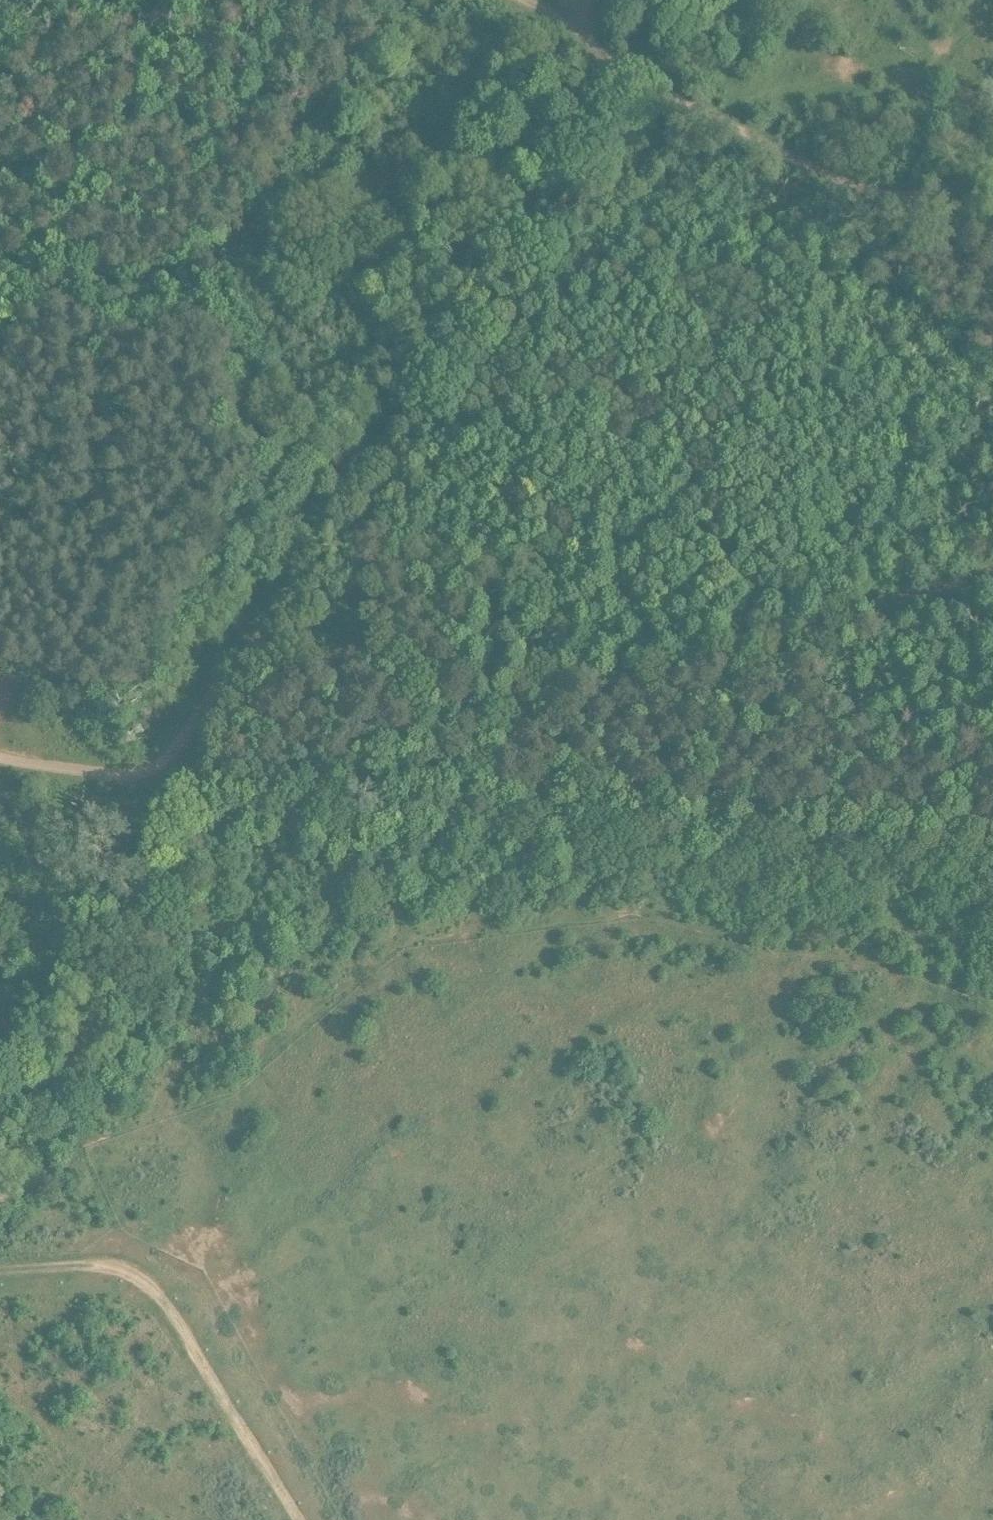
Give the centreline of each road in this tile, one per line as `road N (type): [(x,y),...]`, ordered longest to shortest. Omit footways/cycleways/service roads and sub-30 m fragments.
road 1 (track): [(0,1269),(130,1268),(173,1308),(294,1519)]

